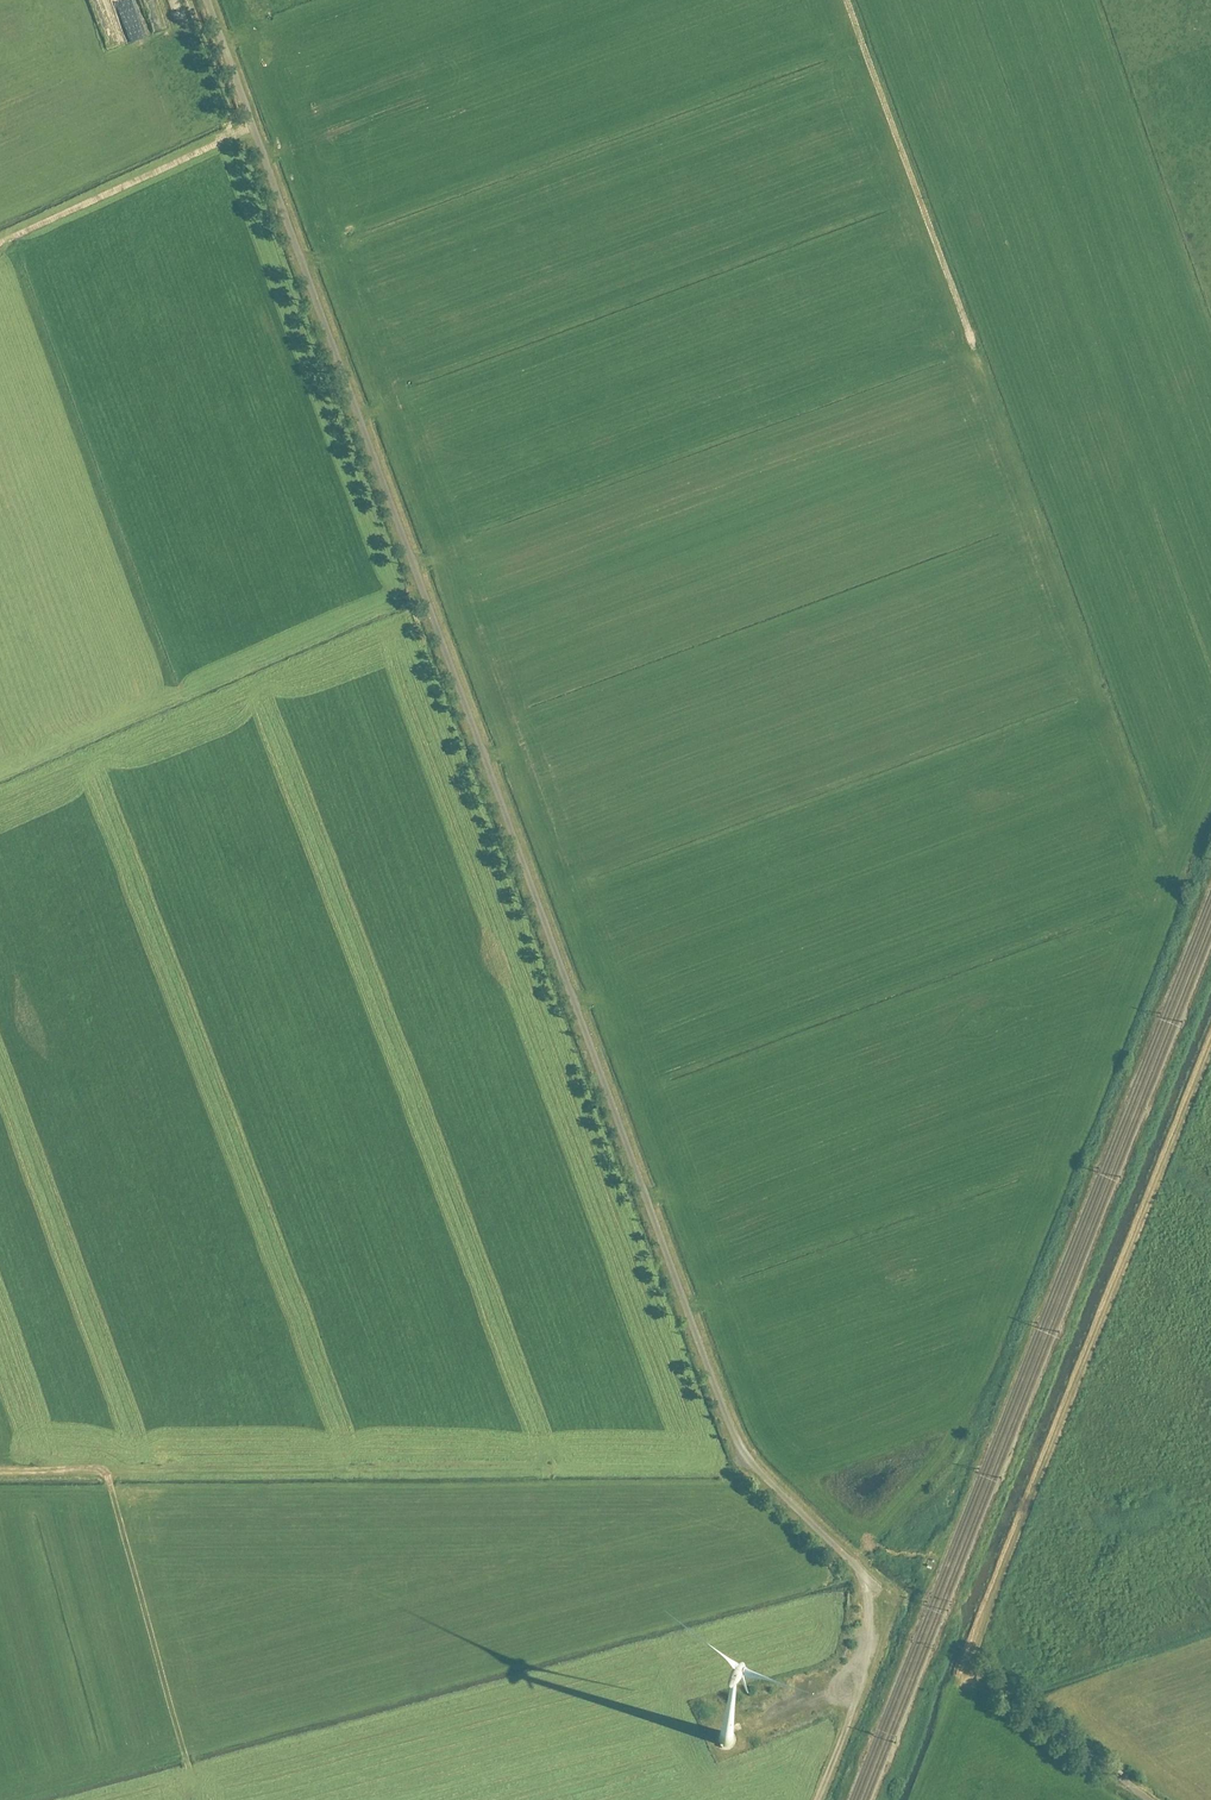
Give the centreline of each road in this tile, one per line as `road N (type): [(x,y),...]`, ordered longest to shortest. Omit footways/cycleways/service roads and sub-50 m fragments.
road 1 (unclassified): [(875,1585),(745,1460),(729,1425),(205,0)]
road 2 (track): [(745,1460),(724,1469),(0,1473)]
road 3 (track): [(972,1661),(1210,1043)]
road 4 (unclassified): [(1152,1799),(972,1661)]

